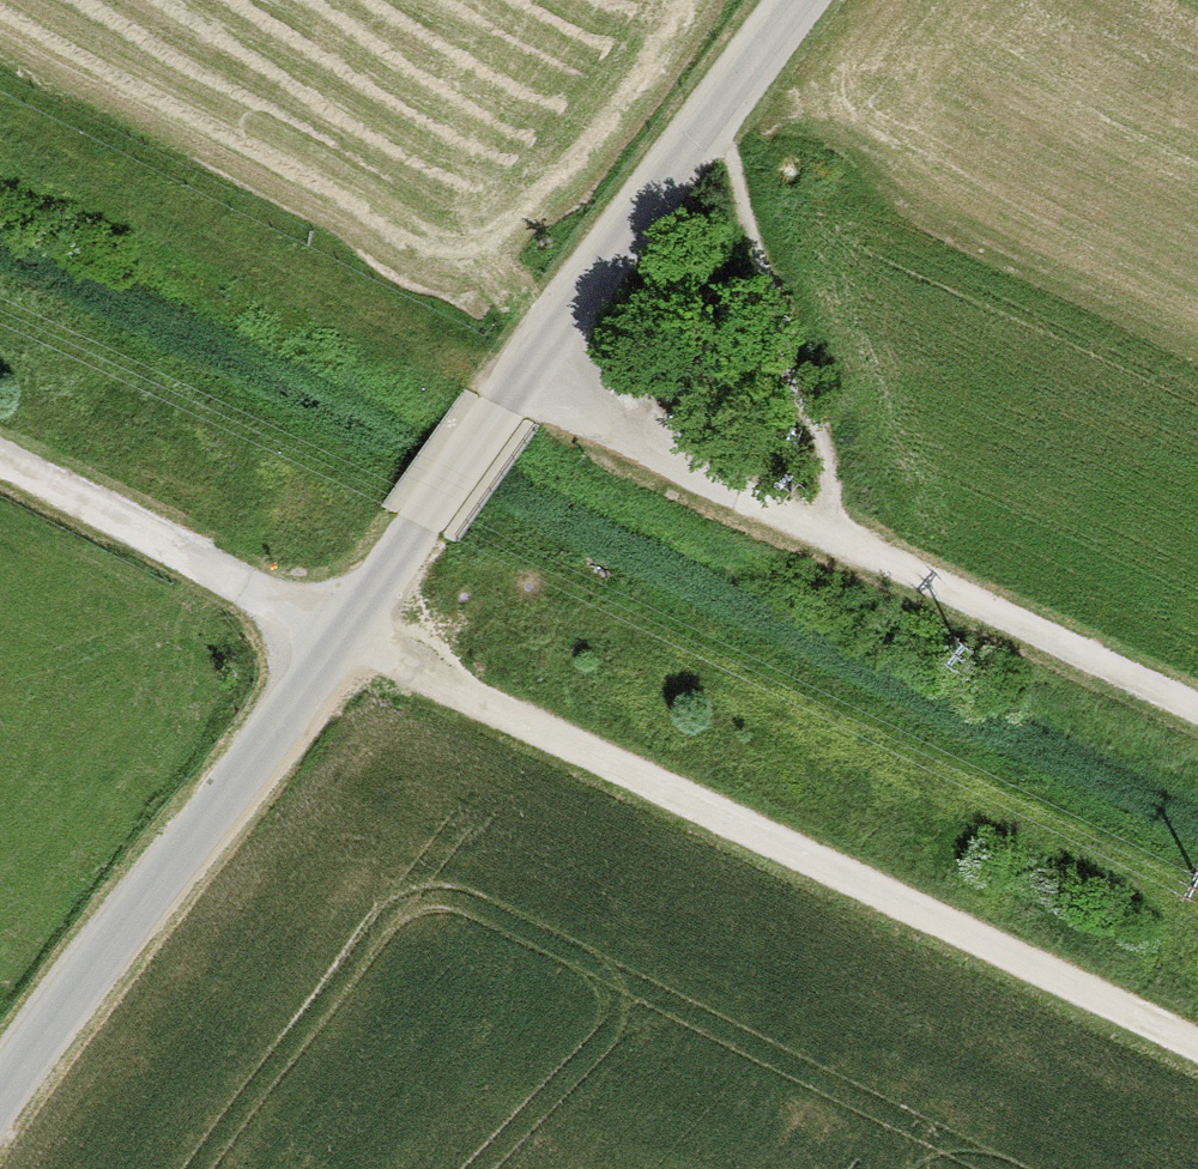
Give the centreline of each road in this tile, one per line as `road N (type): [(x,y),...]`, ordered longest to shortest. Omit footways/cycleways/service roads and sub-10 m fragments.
road 1 (unclassified): [(795,0),(338,637),(0,1088)]
road 2 (track): [(1197,711),(204,243),(0,124)]
road 3 (track): [(1197,1046),(338,637),(0,459)]

